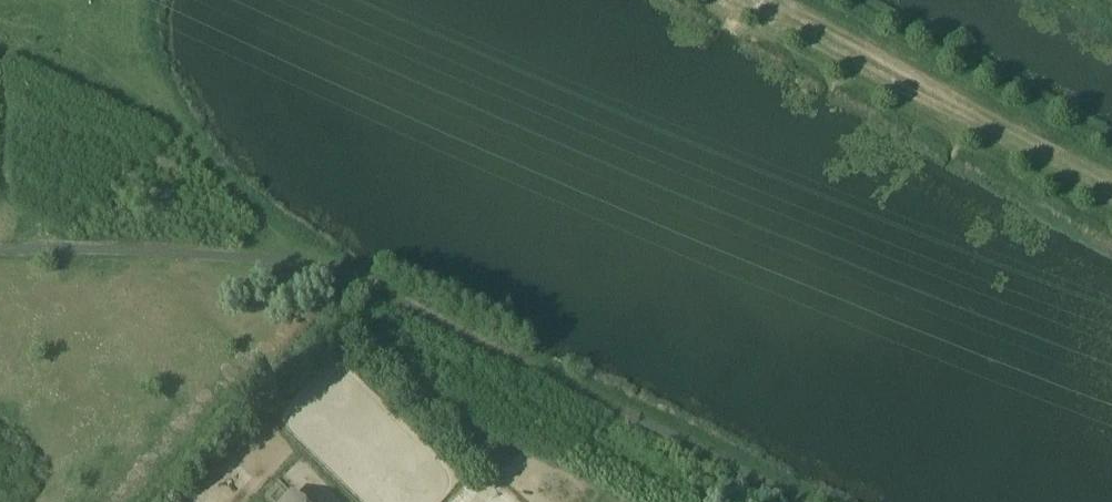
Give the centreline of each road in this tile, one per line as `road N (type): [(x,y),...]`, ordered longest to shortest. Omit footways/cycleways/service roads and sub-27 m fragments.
road 1 (track): [(1111,189),(758,0)]

